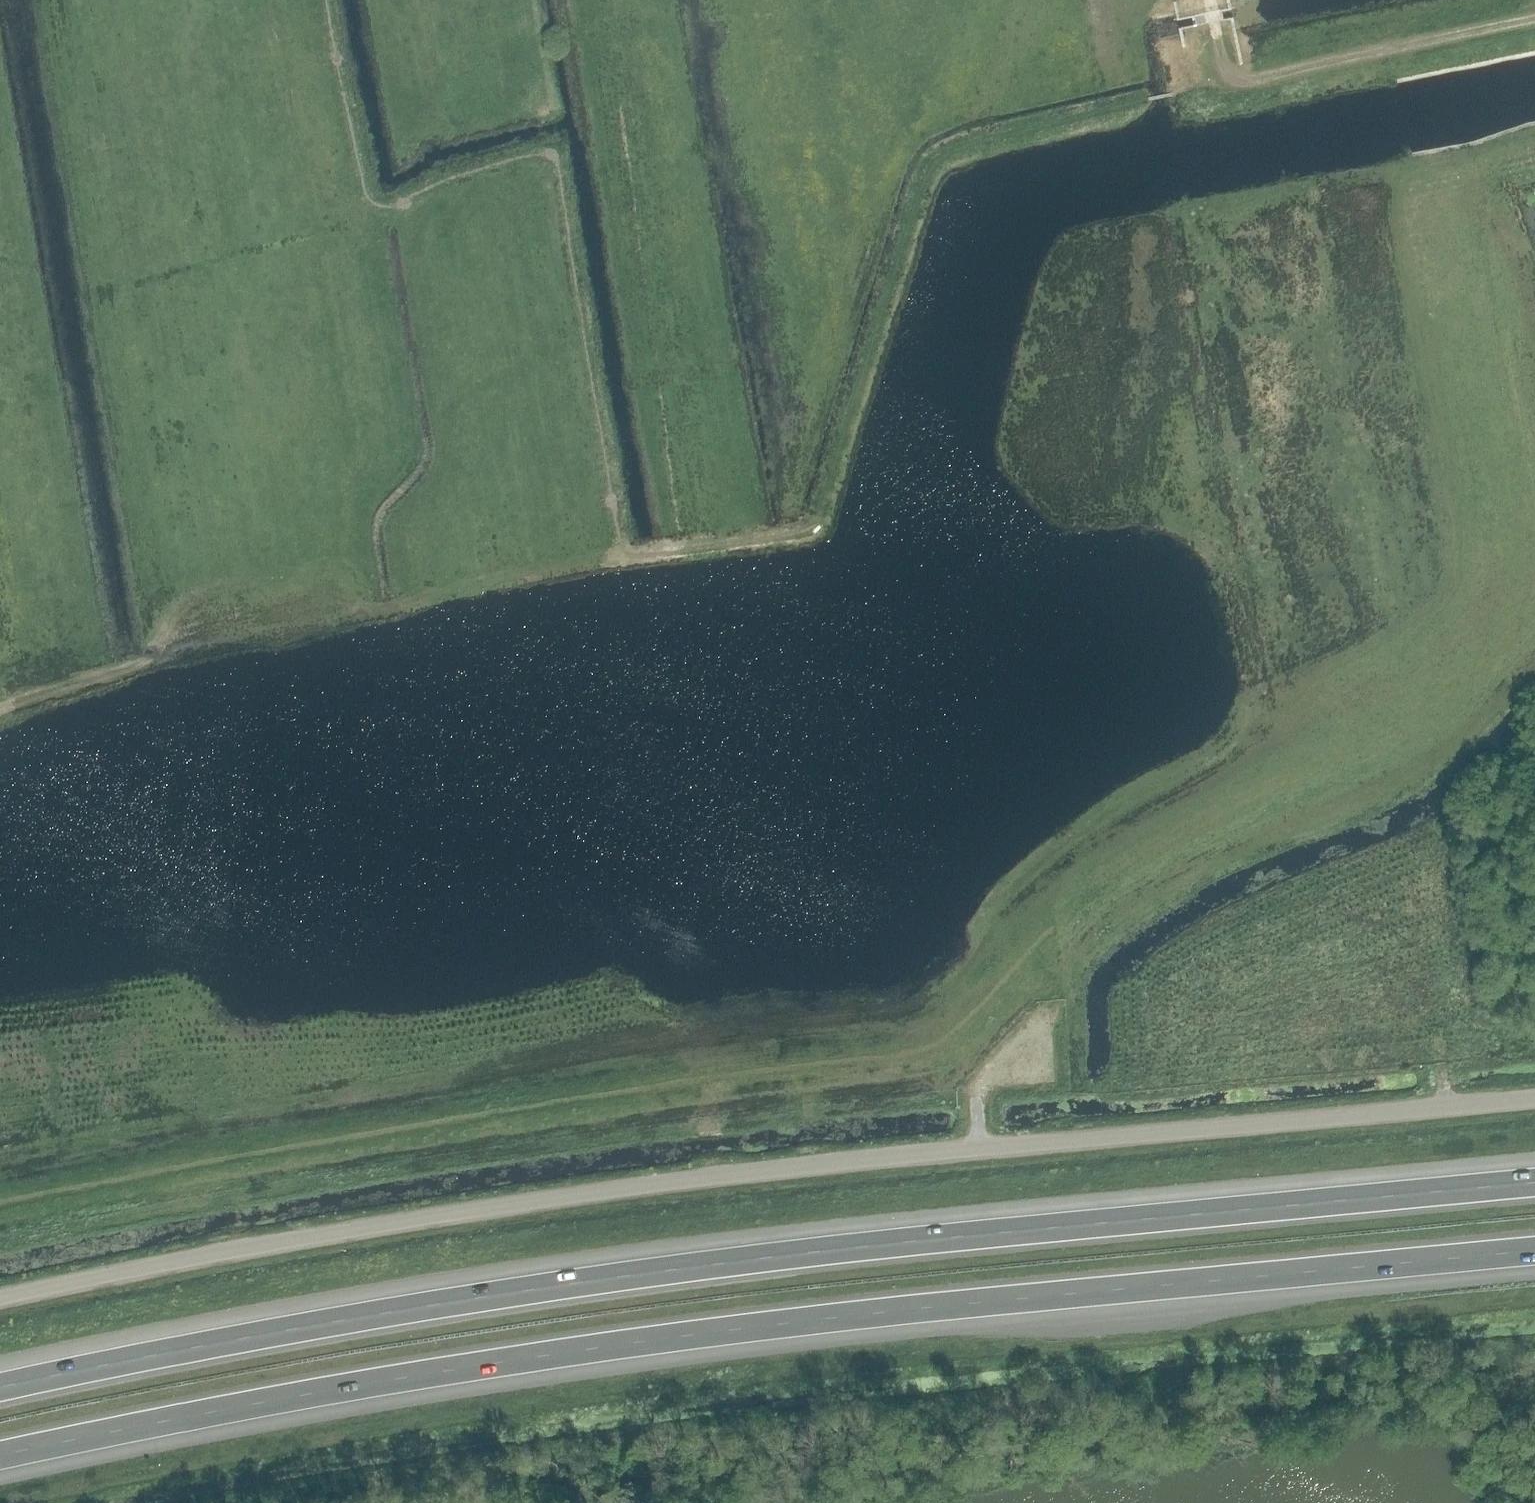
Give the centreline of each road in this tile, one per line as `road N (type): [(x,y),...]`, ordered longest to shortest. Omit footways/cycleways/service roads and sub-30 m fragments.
road 1 (motorway): [(1534,1183),(678,1270),(147,1357),(0,1390)]
road 2 (motorway): [(0,1457),(304,1395),(630,1343),(1534,1251)]
road 3 (unclassified): [(1534,1093),(757,1167),(295,1224),(0,1282)]
road 4 (track): [(1534,16),(1233,79)]

